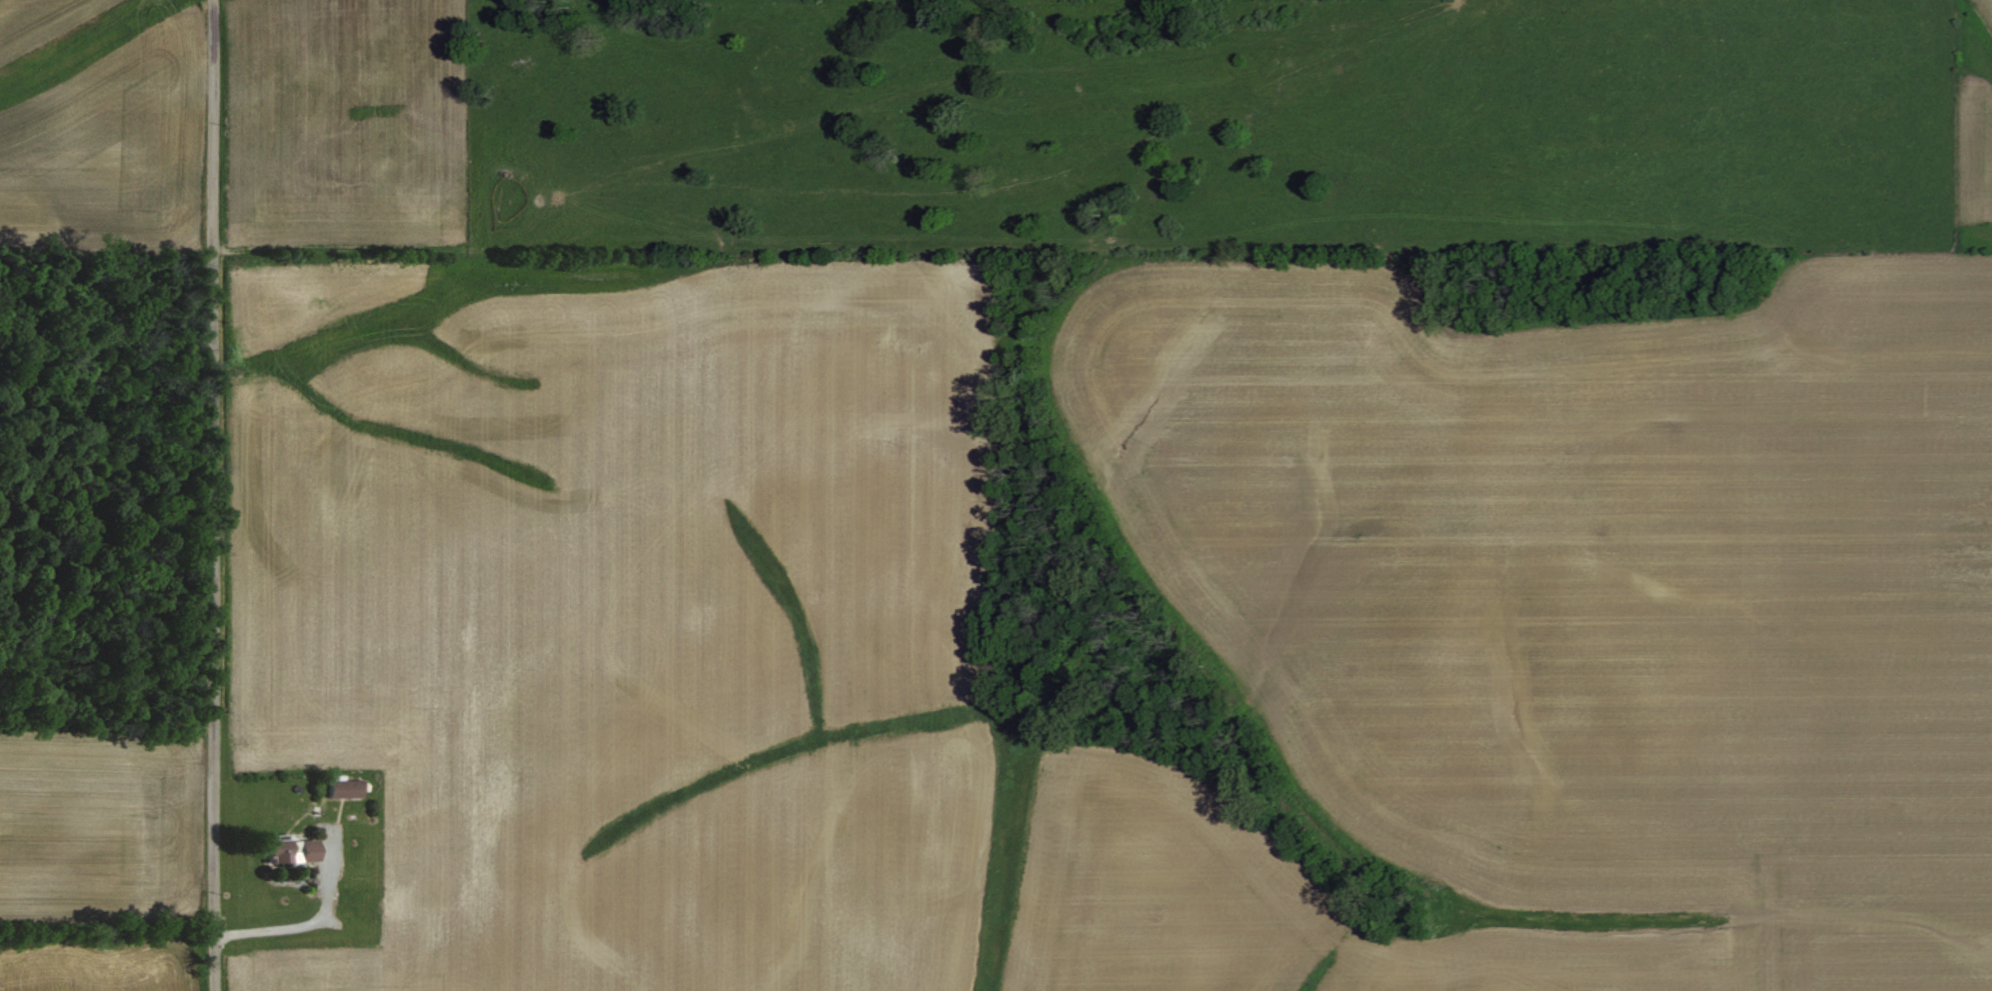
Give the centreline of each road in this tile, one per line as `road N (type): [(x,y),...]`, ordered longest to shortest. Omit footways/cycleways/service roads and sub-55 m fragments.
road 1 (residential): [(213,990),(208,0)]

